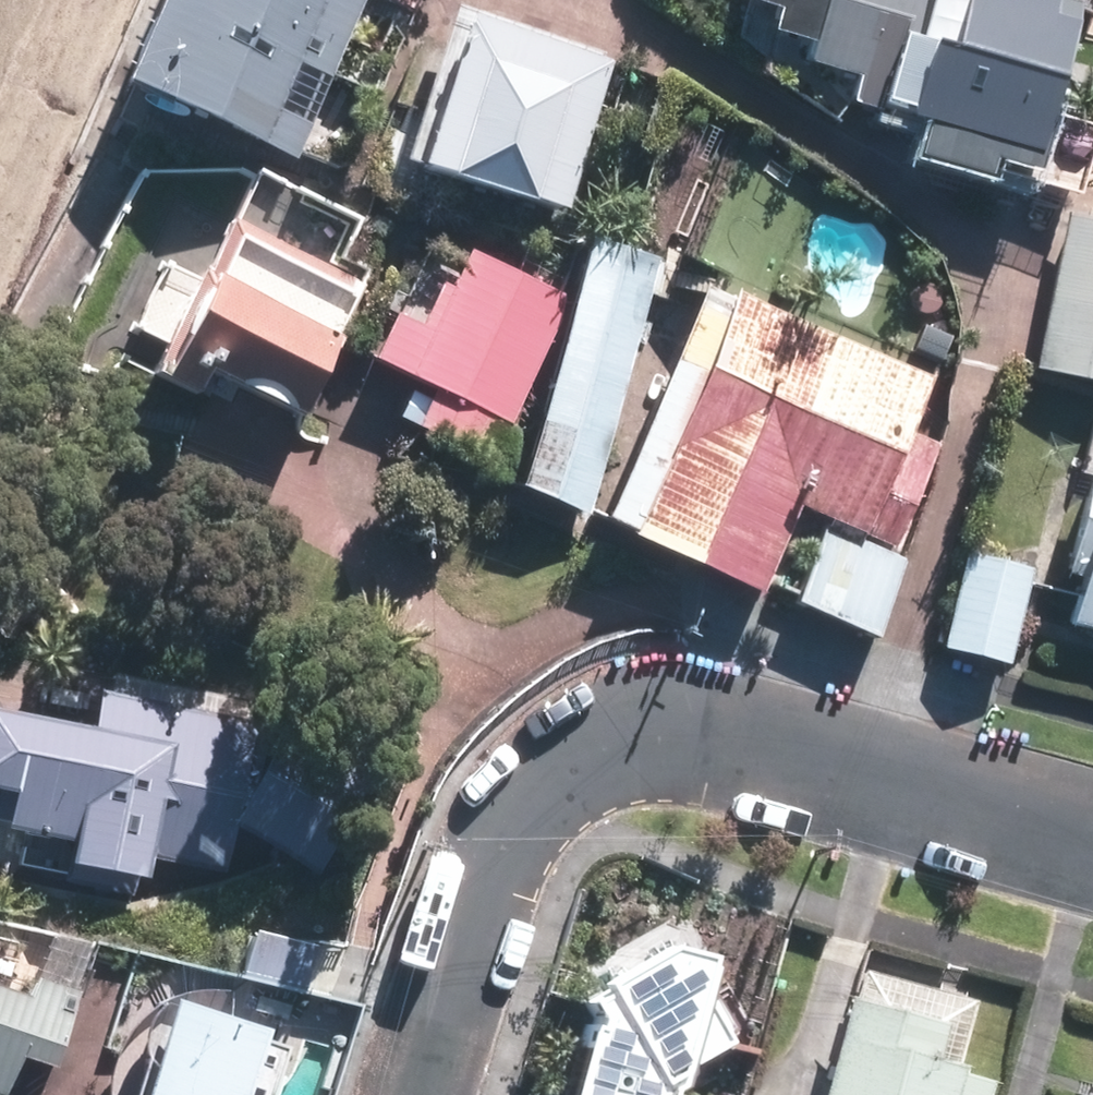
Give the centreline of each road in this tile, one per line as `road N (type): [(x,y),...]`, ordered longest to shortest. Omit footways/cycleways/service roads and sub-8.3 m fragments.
road 1 (residential): [(1092,844),(761,750),(649,738),(605,754),(536,801),(504,837),(482,878),(412,1094)]

